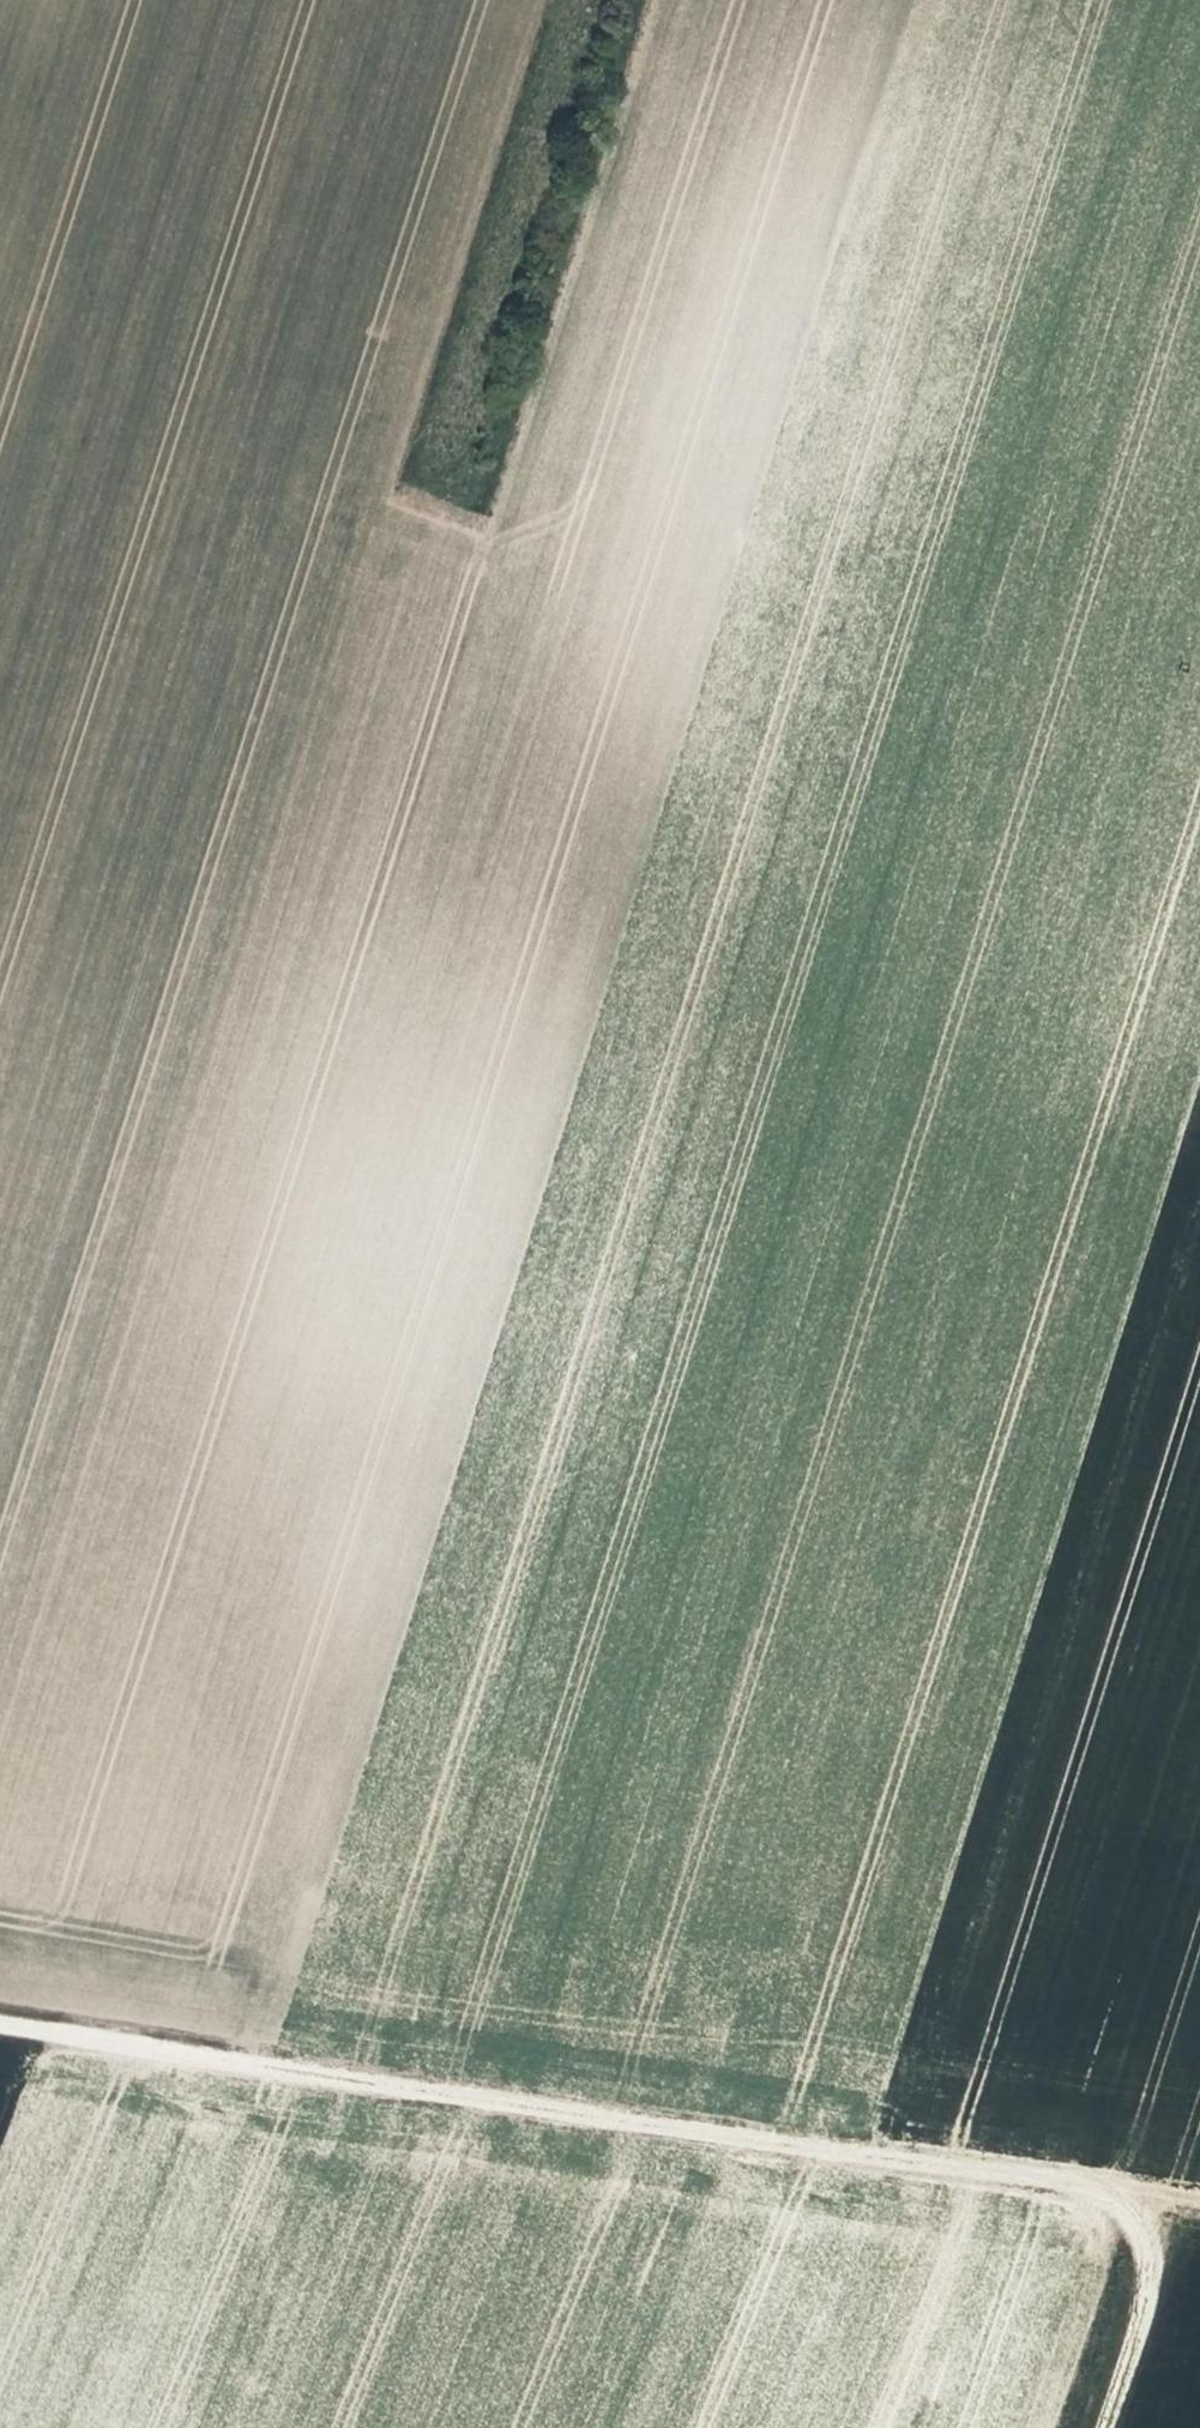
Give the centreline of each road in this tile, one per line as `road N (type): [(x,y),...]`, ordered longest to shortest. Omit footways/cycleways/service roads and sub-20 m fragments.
road 1 (track): [(1142,2193),(0,2021)]
road 2 (track): [(1094,2427),(1160,2255),(1142,2193),(1199,2198)]

